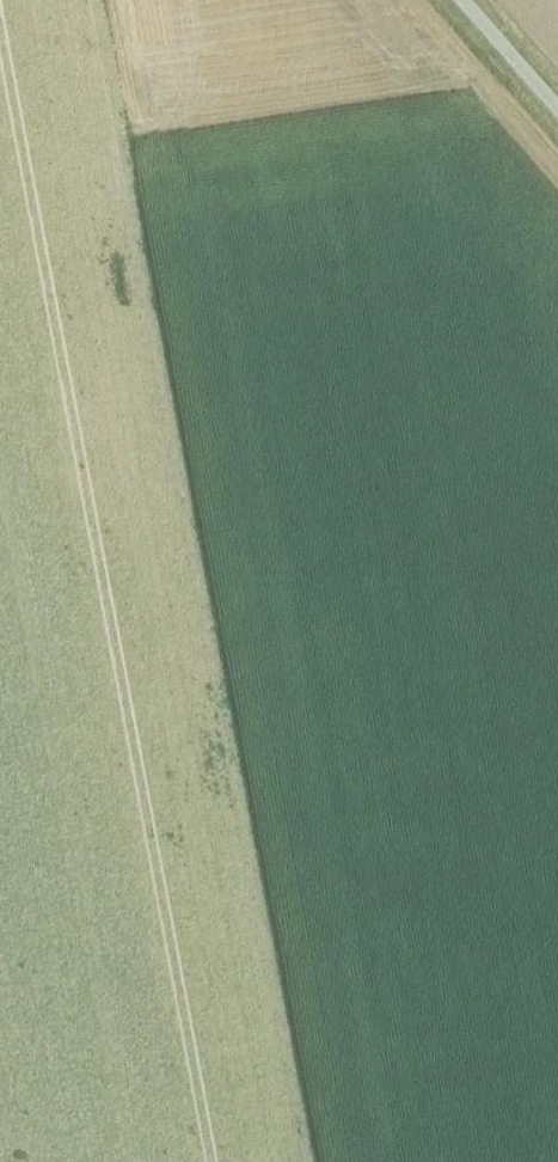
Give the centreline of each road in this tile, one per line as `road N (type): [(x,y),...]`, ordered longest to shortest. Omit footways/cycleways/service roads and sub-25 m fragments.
road 1 (unclassified): [(456,0),(557,115)]

